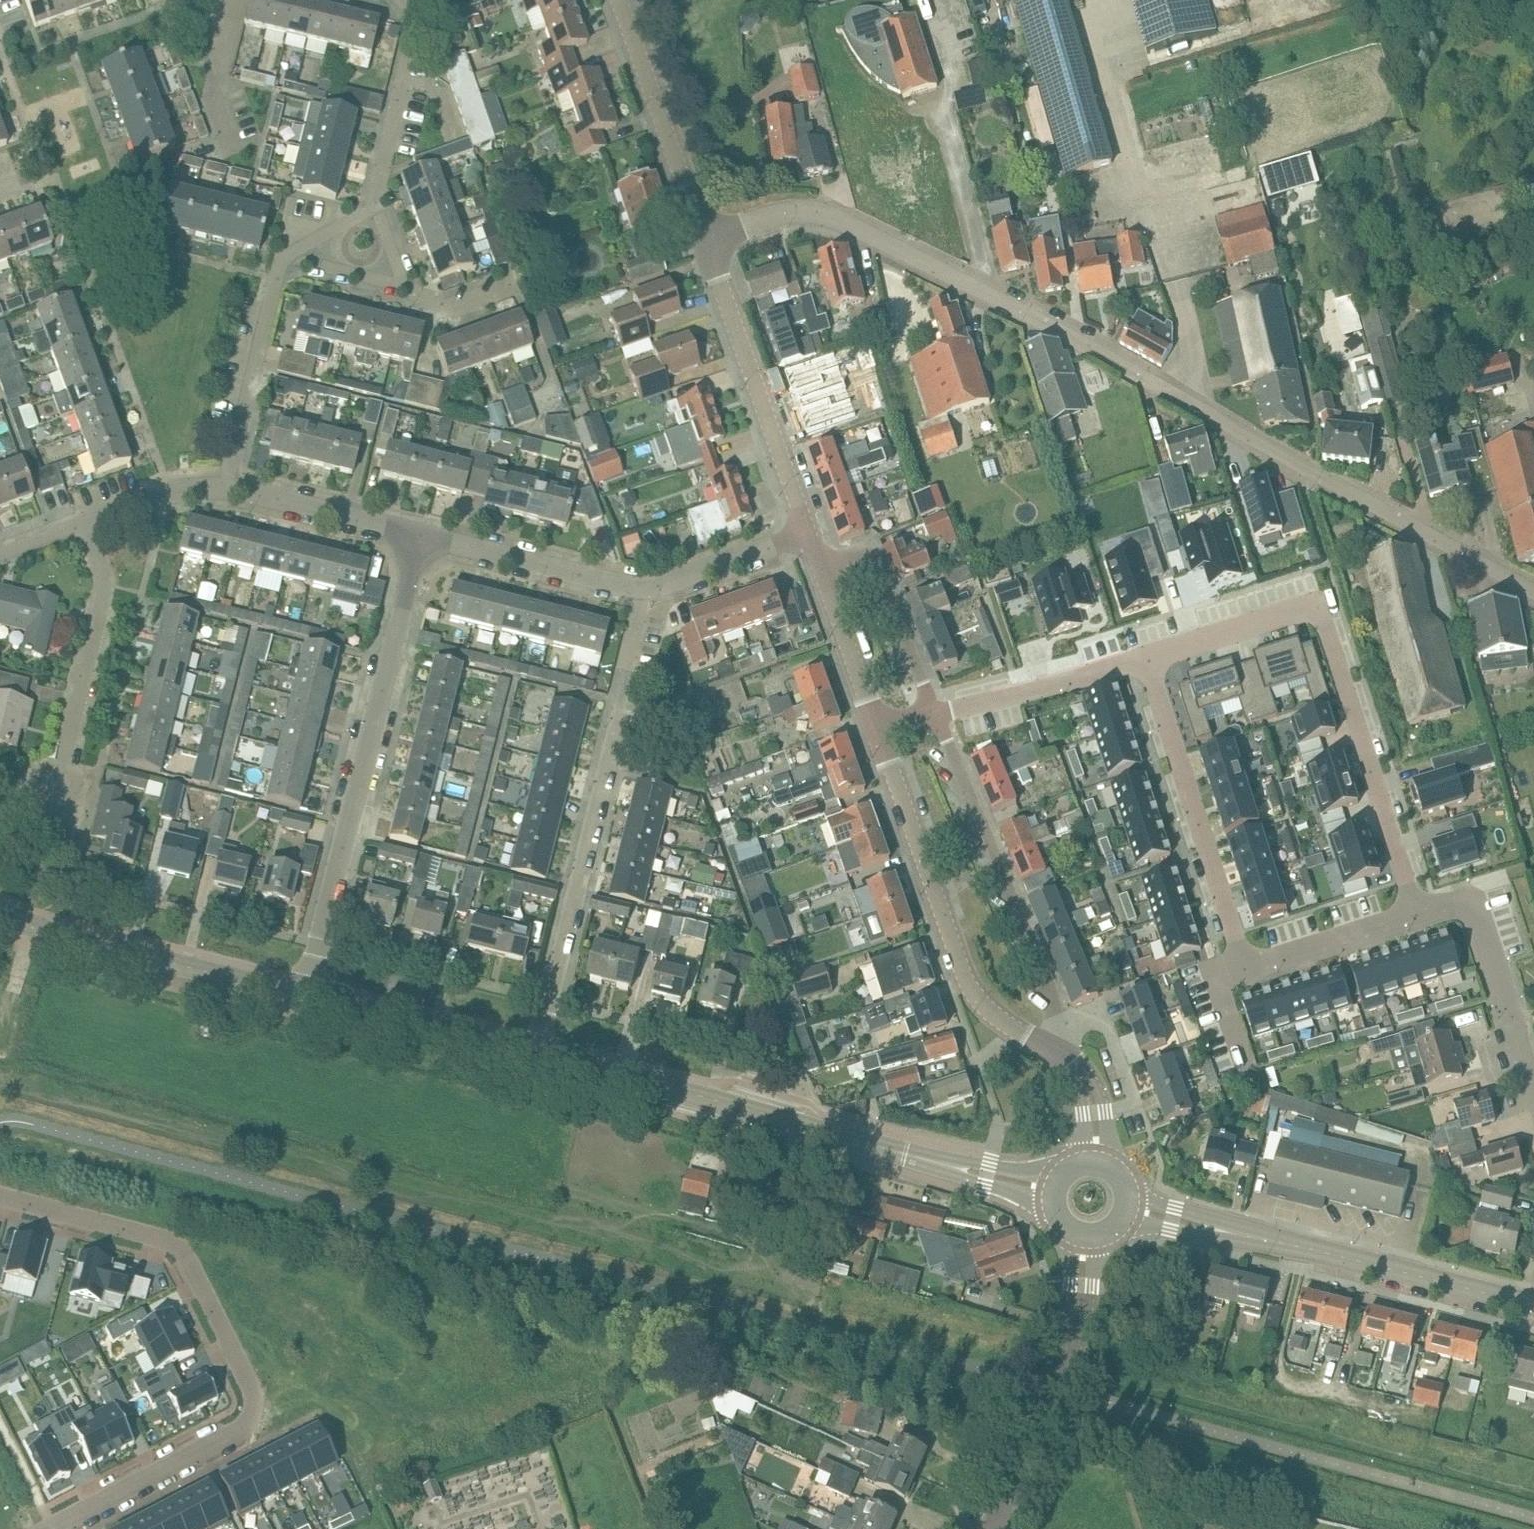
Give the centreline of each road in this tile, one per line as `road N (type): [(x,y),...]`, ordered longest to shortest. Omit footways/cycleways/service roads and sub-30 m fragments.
road 1 (residential): [(1533,590),(843,220),(784,213),(704,238)]
road 2 (residential): [(50,1528),(239,1431),(253,1409),(251,1384),(178,1247),(0,1196)]
road 3 (tertiary): [(1054,1194),(533,1054)]
road 4 (residential): [(1147,660),(1248,962),(1417,911)]
road 5 (residential): [(1147,660),(1317,610),(1417,911)]
road 6 (residential): [(533,1054),(649,590)]
road 7 (residential): [(304,996),(423,538)]
road 8 (tertiary): [(1533,1306),(1126,1210)]
road 9 (residential): [(1050,1048),(996,1016),(967,980),(877,728)]
road 10 (residential): [(1064,1024),(936,714)]
road 11 (tertiary): [(304,996),(0,914)]
road 12 (residential): [(808,532),(704,238)]
road 13 (tertiary): [(992,1528),(1076,1335),(1083,1238)]
road 14 (residential): [(52,799),(103,585),(85,522)]
road 15 (residential): [(704,238),(619,0)]
road 16 (residential): [(225,487),(287,256)]
road 17 (tertiary): [(533,1054),(304,996)]
road 18 (residential): [(423,538),(649,590)]
road 19 (residential): [(936,714),(866,556),(822,566)]
road 20 (residential): [(936,714),(1147,660)]
road 21 (residential): [(375,202),(415,32),(404,0)]
road 22 (residential): [(225,487),(423,538)]
road 23 (residential): [(1417,911),(1450,903),(1476,907),(1514,1022)]
road 24 (residential): [(1064,1024),(1084,1018),(1107,1023),(1136,1106),(1094,1113)]
road 25 (residential): [(877,728),(822,566)]
road 26 (residential): [(649,590),(808,532)]
road 27 (residential): [(85,522),(167,491),(225,487)]
road 28 (residential): [(227,136),(213,97),(238,0)]
road 29 (residential): [(287,256),(406,285)]

